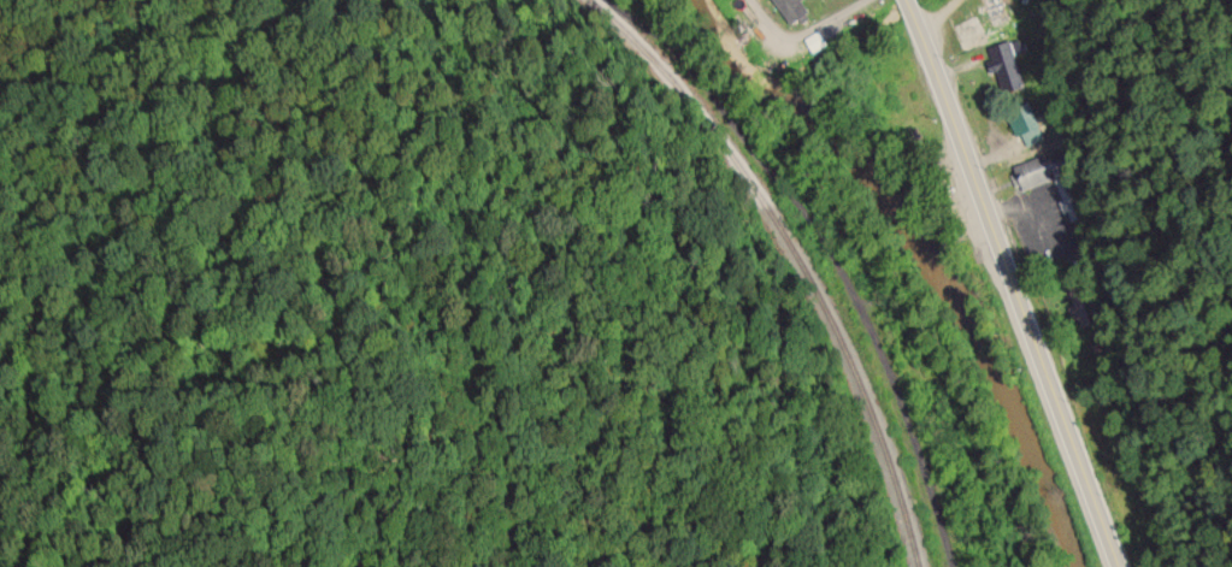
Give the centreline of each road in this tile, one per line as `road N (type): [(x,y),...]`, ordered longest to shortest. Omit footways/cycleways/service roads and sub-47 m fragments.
road 1 (tertiary): [(904,0),(1118,566)]
road 2 (residential): [(719,566),(617,335),(458,72)]
road 3 (residential): [(583,17),(387,102)]
road 4 (residential): [(817,480),(701,521)]

